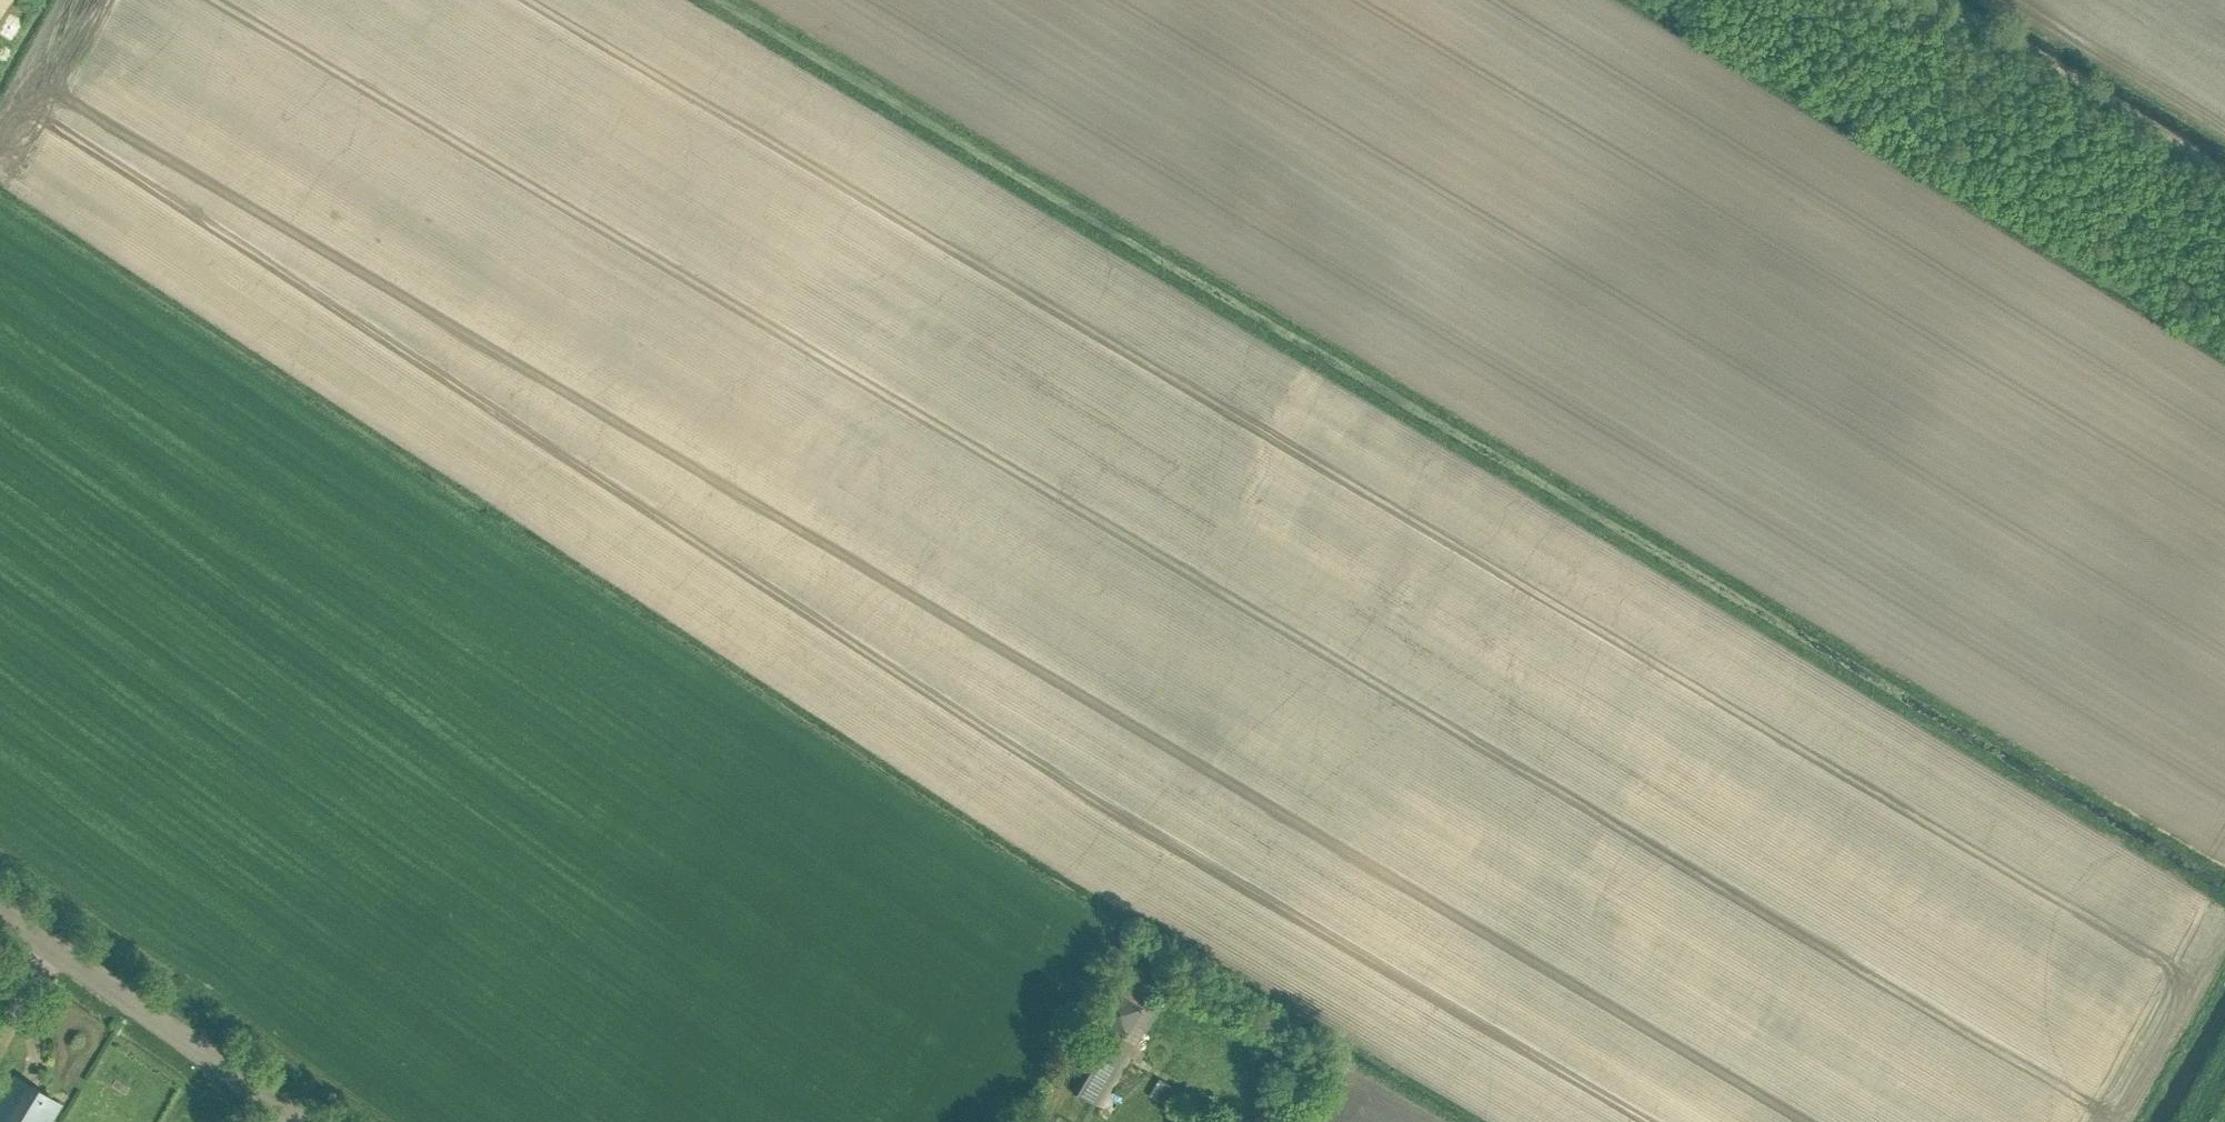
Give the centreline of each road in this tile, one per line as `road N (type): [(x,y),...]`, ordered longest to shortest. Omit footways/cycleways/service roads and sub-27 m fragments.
road 1 (track): [(0,174),(1065,868)]
road 2 (unclassified): [(302,1121),(0,909)]

